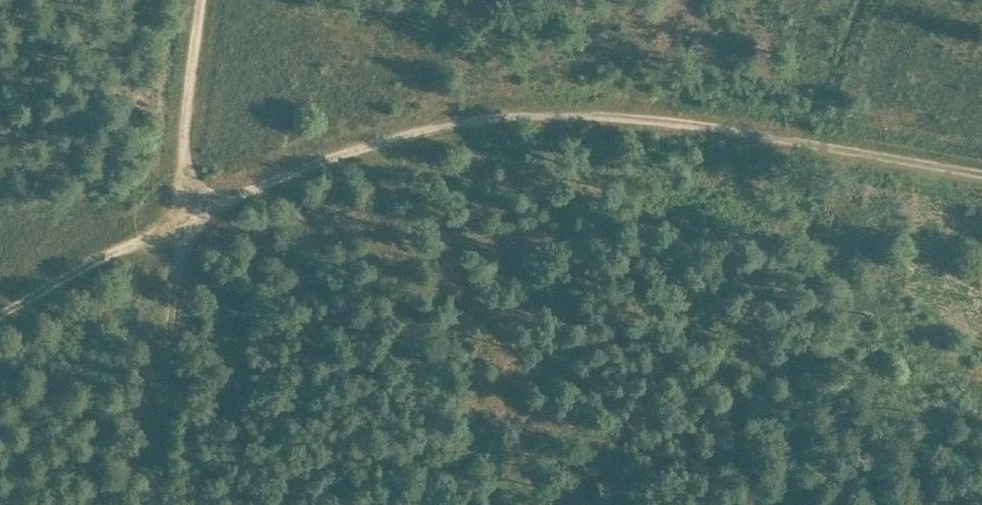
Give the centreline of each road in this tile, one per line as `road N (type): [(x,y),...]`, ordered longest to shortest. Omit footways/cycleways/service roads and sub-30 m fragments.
road 1 (track): [(981,176),(693,123),(526,113),(447,125),(319,163),(171,226)]
road 2 (track): [(171,226),(155,504)]
road 3 (track): [(171,226),(205,0)]
road 4 (track): [(0,314),(171,226)]

